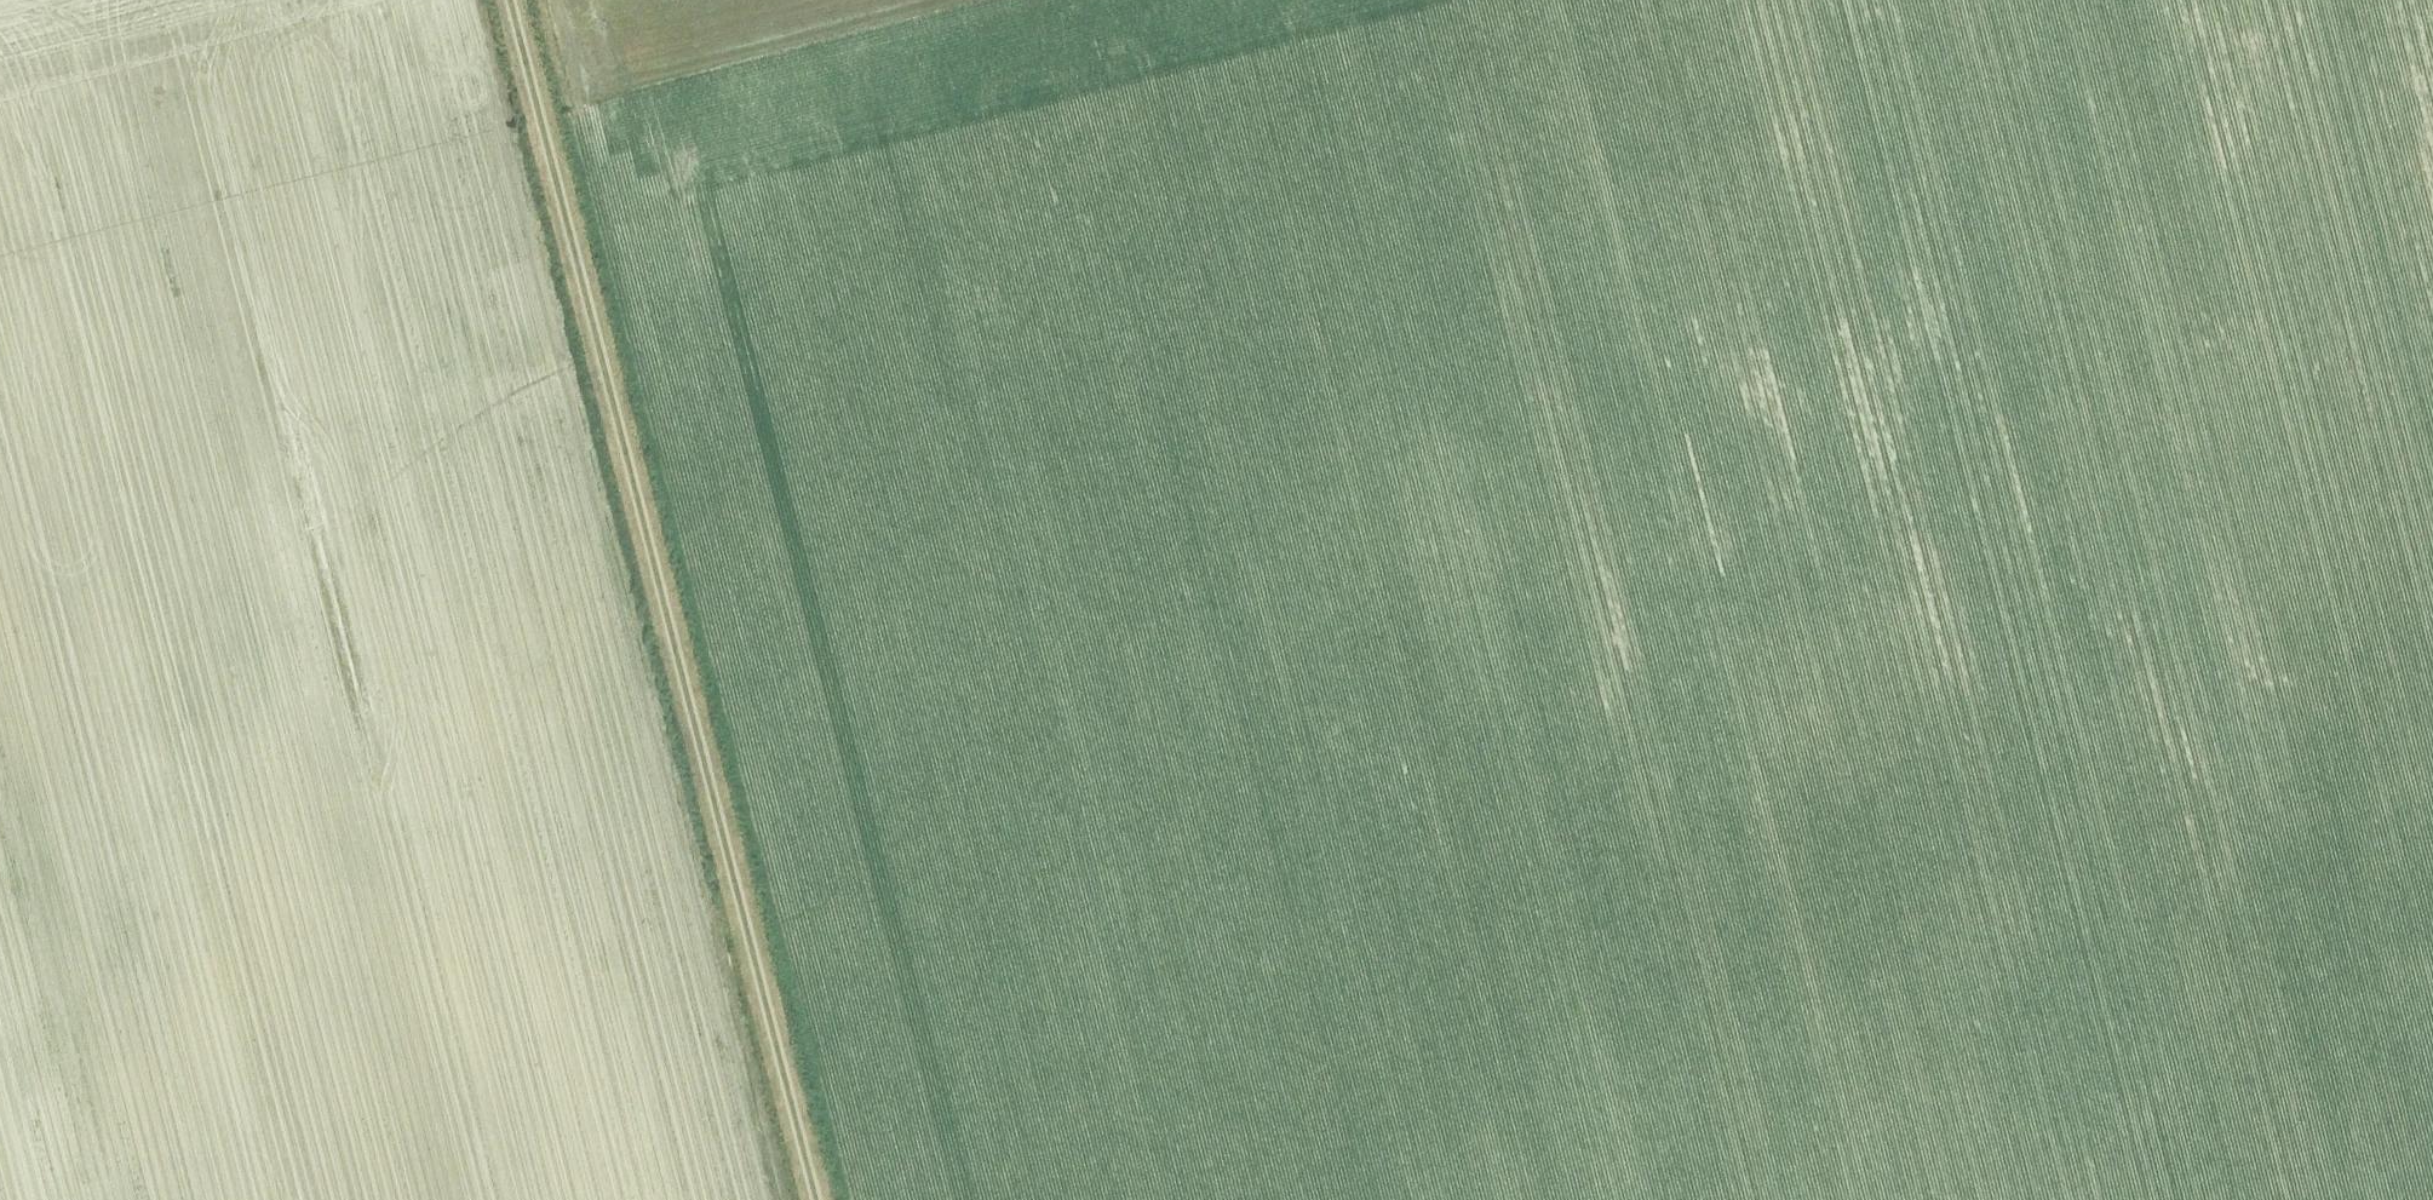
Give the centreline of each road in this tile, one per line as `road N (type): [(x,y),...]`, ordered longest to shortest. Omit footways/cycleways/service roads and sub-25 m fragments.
road 1 (unclassified): [(511,0),(817,1199)]

